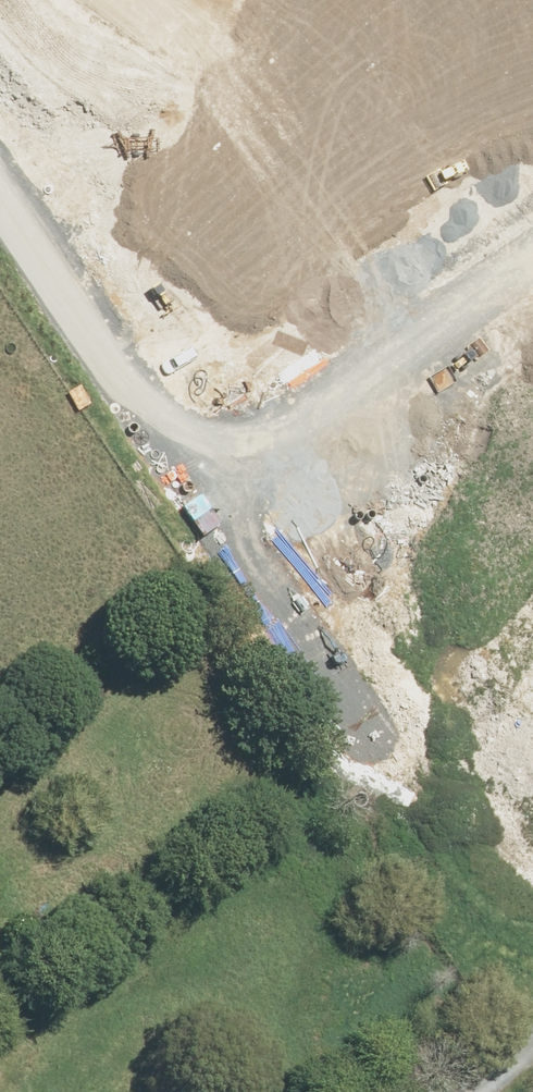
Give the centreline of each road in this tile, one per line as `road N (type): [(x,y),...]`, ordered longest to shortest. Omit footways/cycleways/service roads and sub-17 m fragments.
road 1 (residential): [(198,488),(532,263)]
road 2 (residential): [(320,72),(54,261)]
road 3 (residential): [(198,488),(359,725)]
road 4 (residential): [(54,261),(198,488)]
road 5 (residential): [(359,725),(435,835),(471,868),(532,893)]
road 6 (residential): [(359,725),(532,608)]
road 7 (residential): [(320,72),(434,0)]
road 8 (residential): [(220,0),(320,72)]

